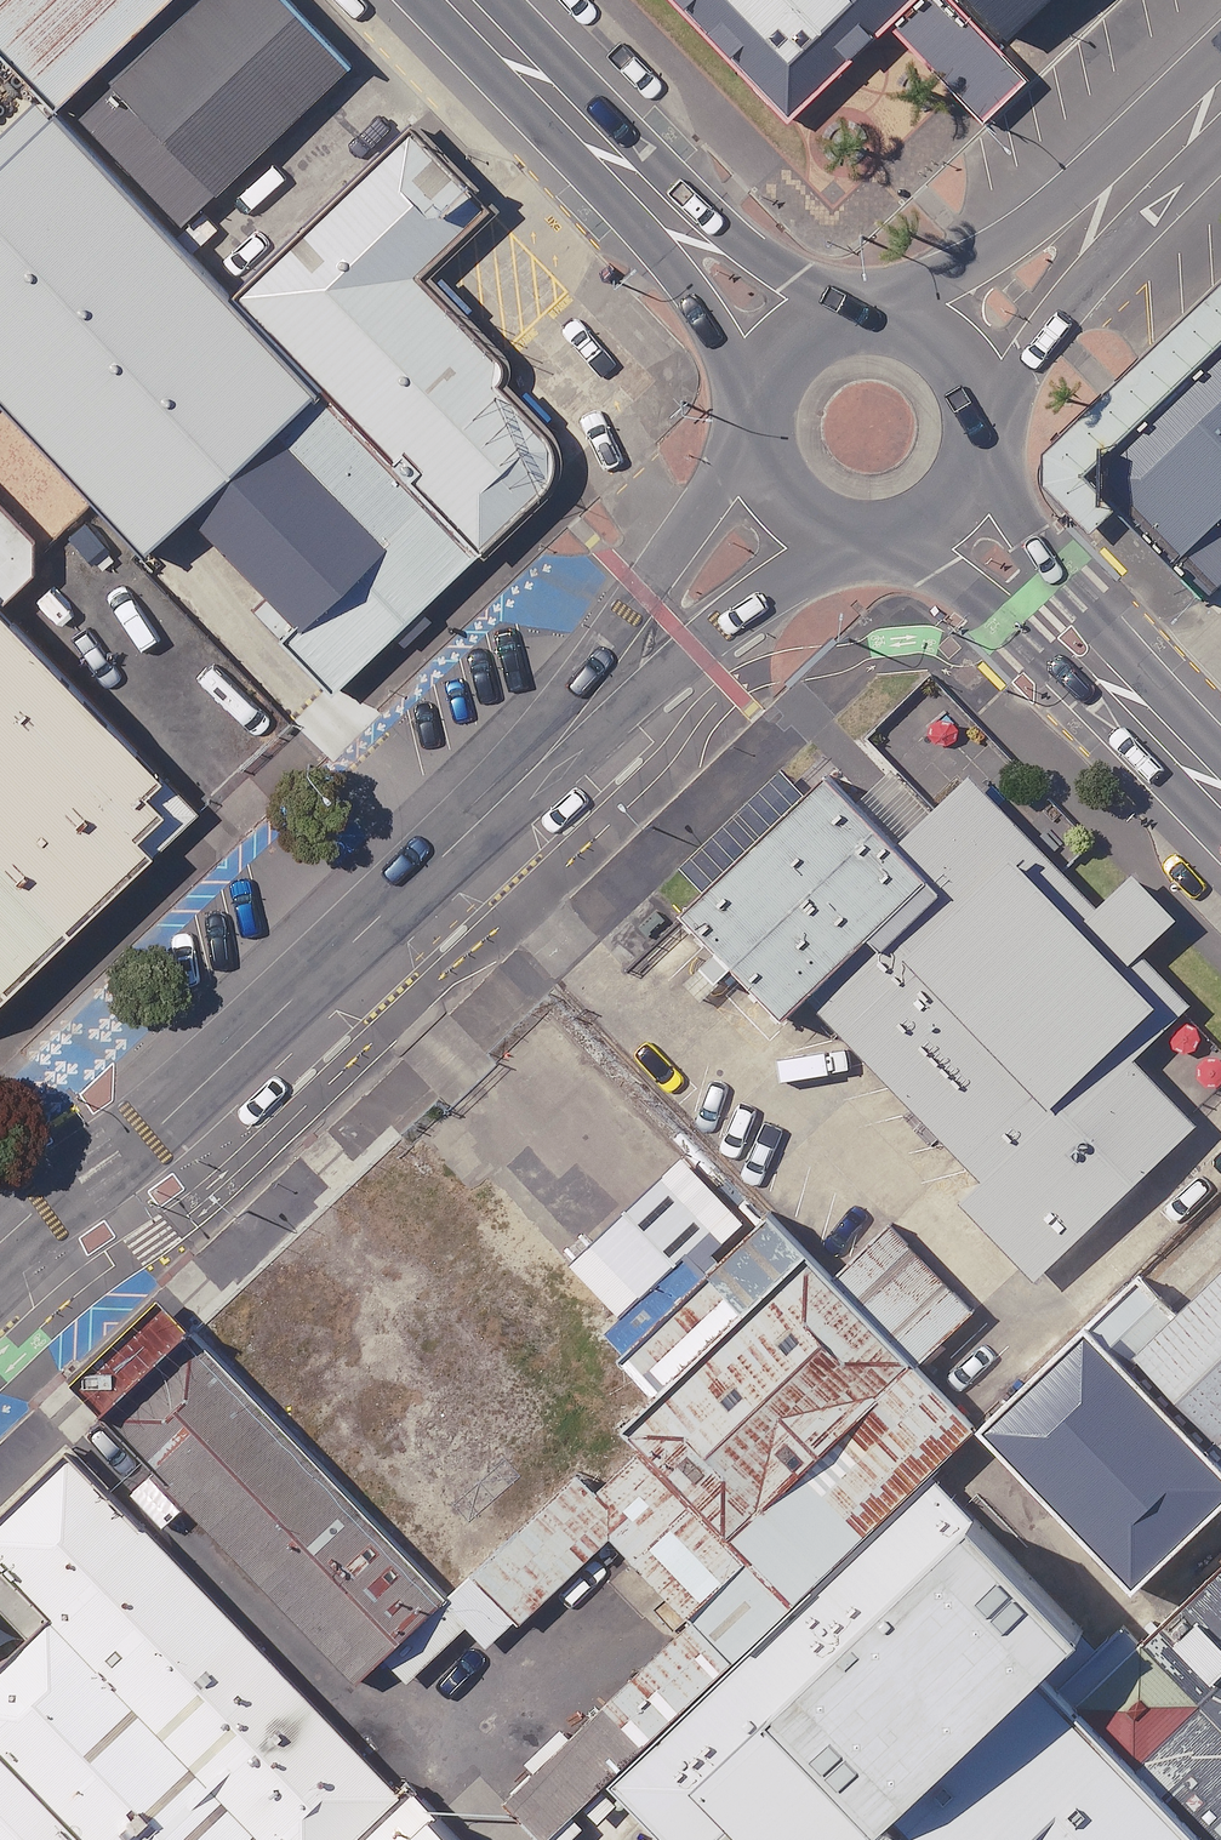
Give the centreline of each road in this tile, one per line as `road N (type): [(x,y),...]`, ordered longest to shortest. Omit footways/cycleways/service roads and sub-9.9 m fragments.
road 1 (tertiary): [(0,1245),(44,1203),(149,1137),(445,857)]
road 2 (tertiary): [(857,547),(693,647),(555,779),(445,857)]
road 3 (tertiary): [(445,857),(724,489),(763,470)]
road 4 (tertiary): [(789,345),(461,0)]
road 5 (tertiary): [(1220,796),(951,513)]
road 6 (unclassified): [(954,348),(1220,97)]
road 7 (tertiary): [(789,345),(816,325),(874,315),(903,318),(954,348)]
road 8 (tertiary): [(954,348),(975,379),(983,449),(951,513)]
road 9 (tertiary): [(763,470),(758,408),(771,367),(789,345)]
road 10 (tertiary): [(857,547),(805,522),(763,470)]

